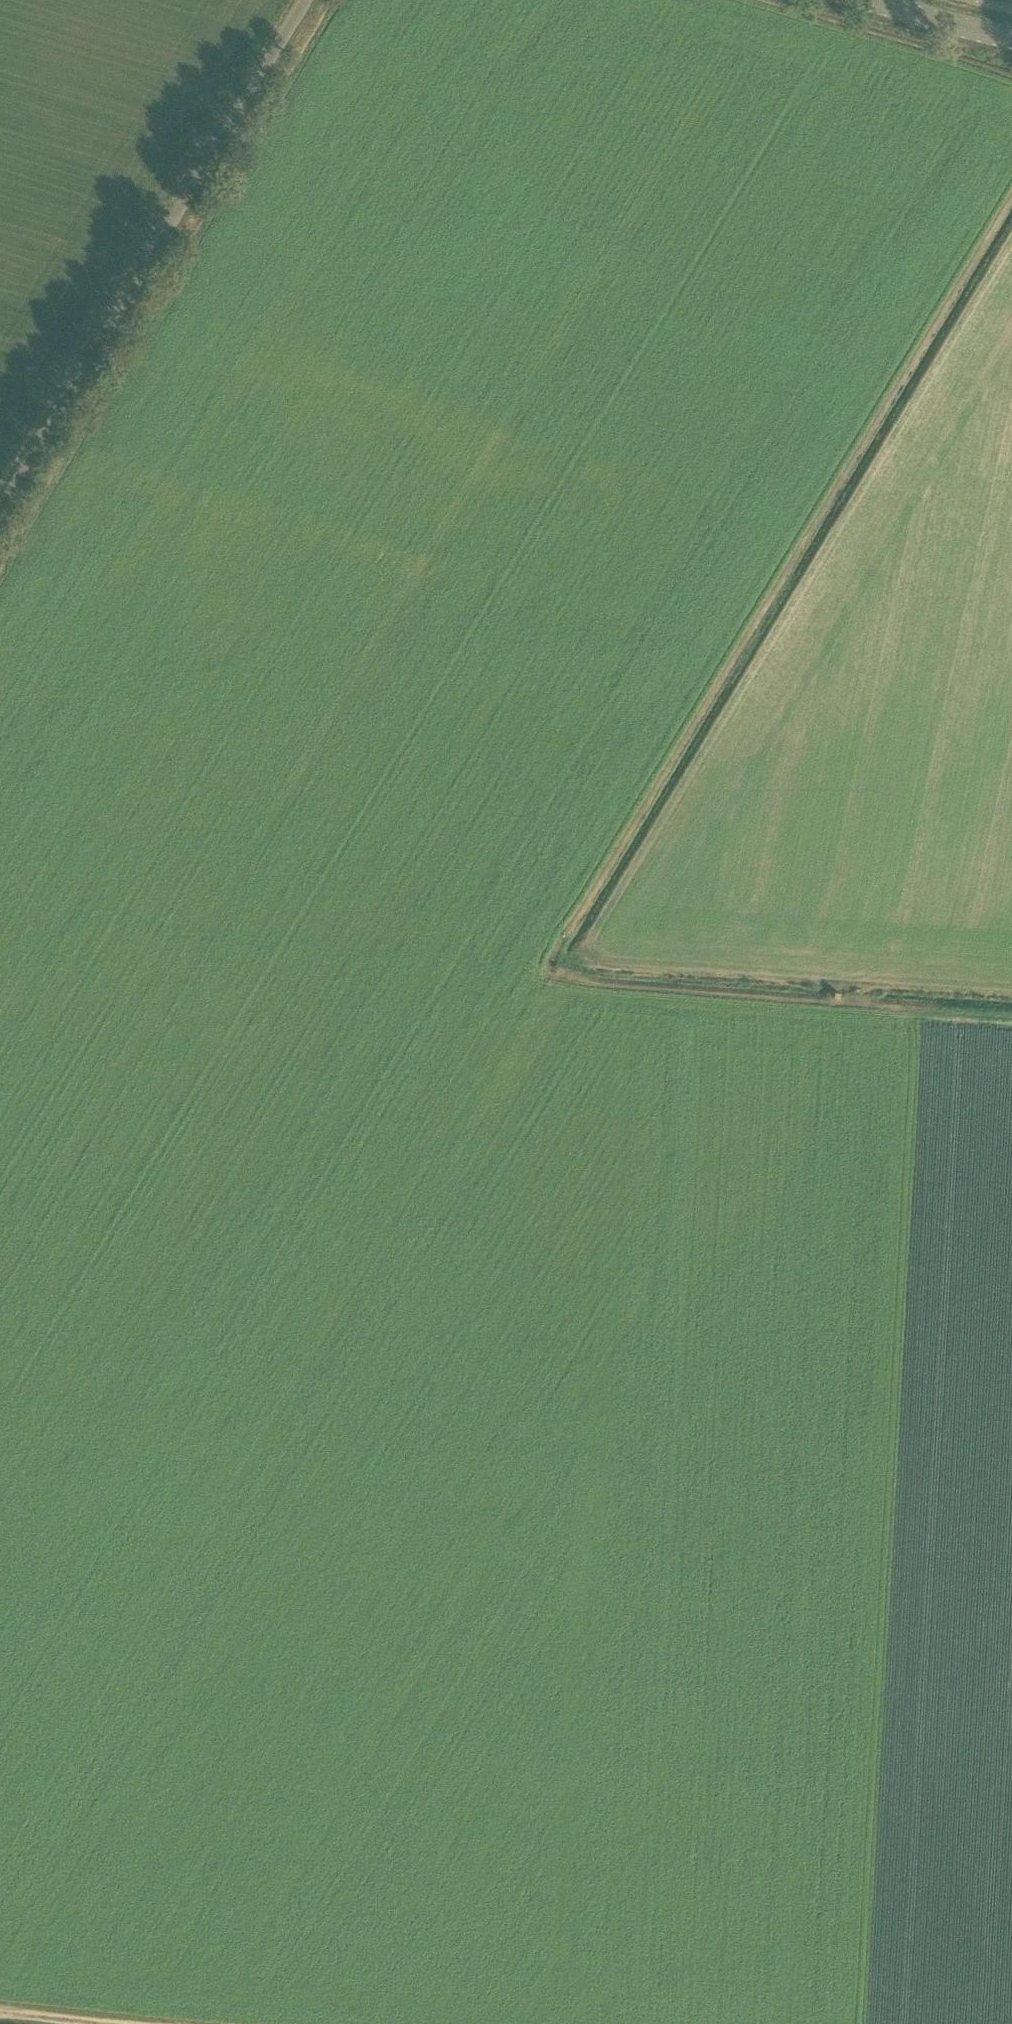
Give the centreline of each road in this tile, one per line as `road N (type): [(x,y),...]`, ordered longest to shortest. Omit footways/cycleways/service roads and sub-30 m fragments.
road 1 (unclassified): [(0,505),(303,0)]
road 2 (tertiary): [(1011,38),(875,0)]

